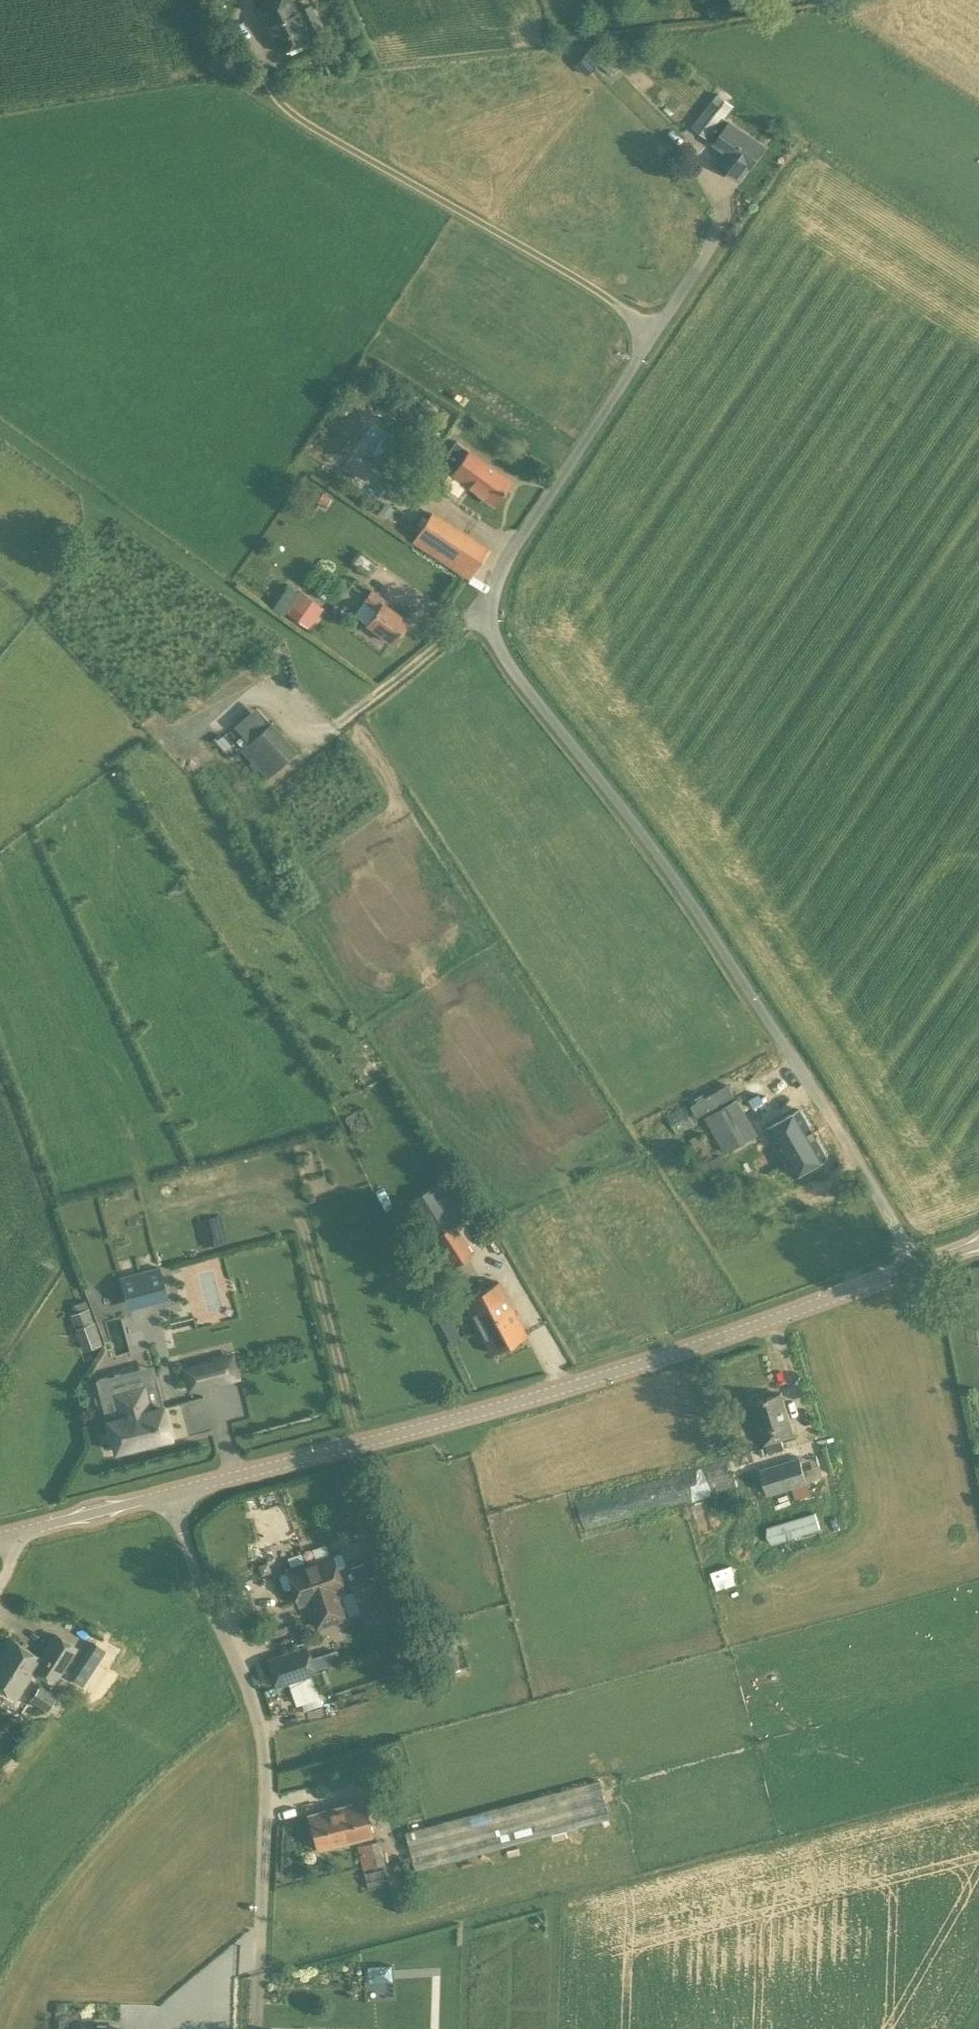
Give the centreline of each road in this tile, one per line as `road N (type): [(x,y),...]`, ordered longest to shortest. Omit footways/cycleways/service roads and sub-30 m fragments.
road 1 (unclassified): [(919,1267),(722,949),(500,657),(488,631),(485,604),(496,573),(648,331)]
road 2 (tertiary): [(171,1498),(568,1387),(919,1267)]
road 3 (residential): [(259,2028),(261,1719),(171,1498)]
road 4 (tertiary): [(16,1538),(171,1498)]

